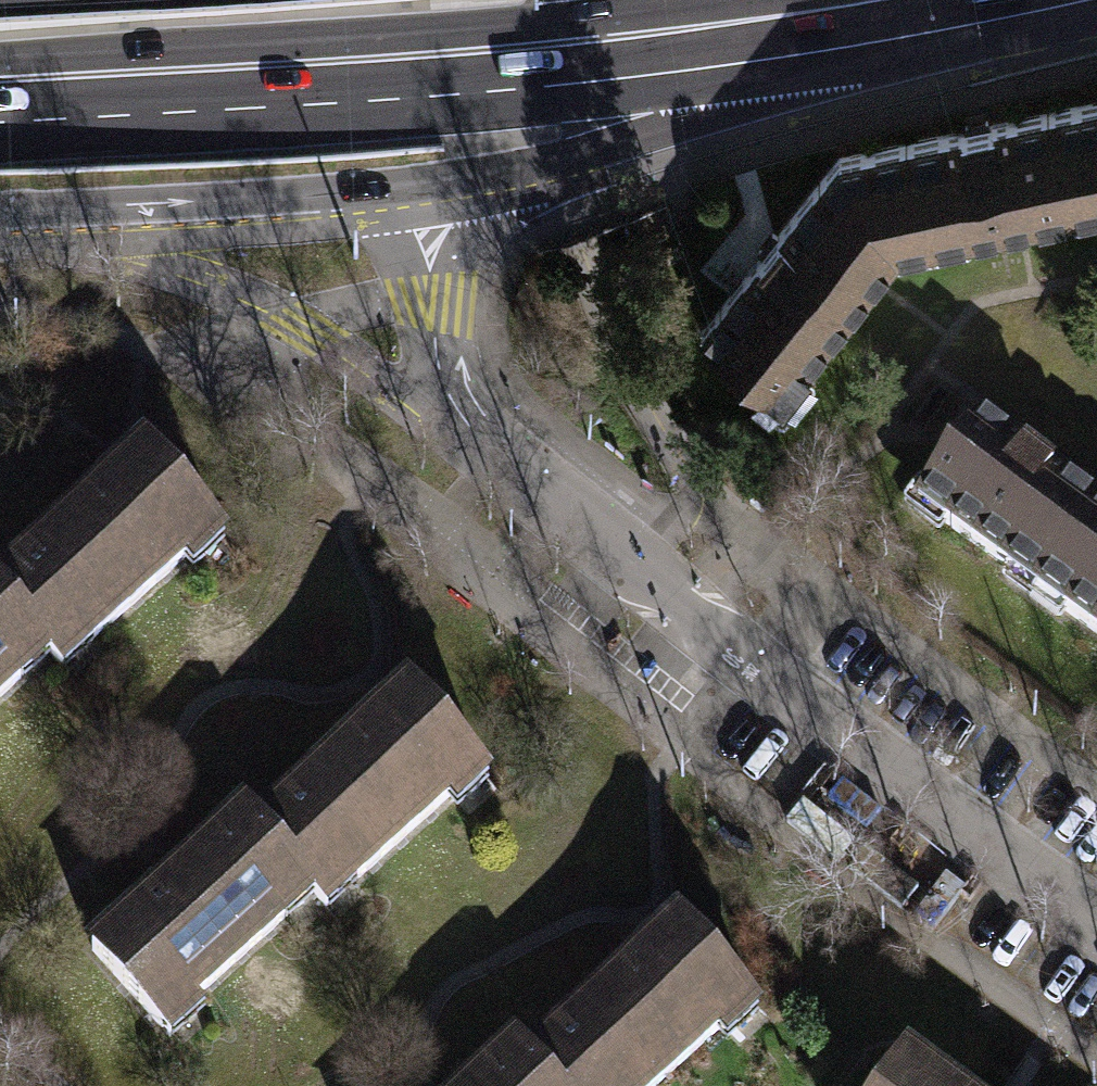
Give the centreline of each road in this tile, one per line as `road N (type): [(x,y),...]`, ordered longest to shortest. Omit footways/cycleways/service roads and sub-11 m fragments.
road 1 (residential): [(1096,922),(775,692),(443,416),(410,185)]
road 2 (primary): [(713,0),(547,24),(0,61)]
road 3 (primary): [(329,116),(762,48),(1000,0)]
road 4 (primary): [(329,116),(577,111),(848,77)]
road 5 (tertiary): [(410,185),(548,170),(848,77)]
road 6 (tertiary): [(0,213),(410,185)]
road 7 (primary): [(0,135),(329,116)]
road 8 (primary): [(848,77),(1096,24)]

